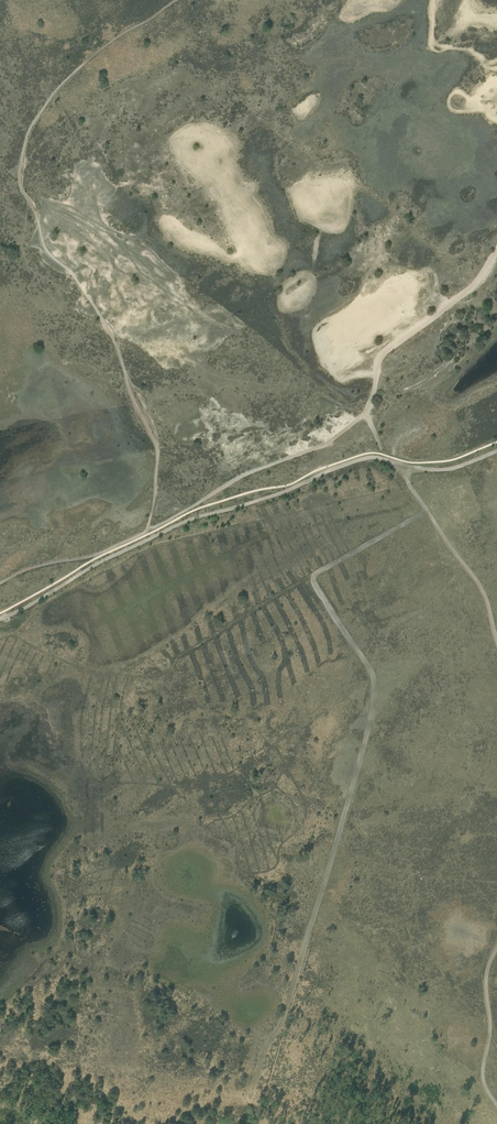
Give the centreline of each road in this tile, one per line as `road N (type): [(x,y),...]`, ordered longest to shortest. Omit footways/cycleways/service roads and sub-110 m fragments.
road 1 (track): [(427,511),(311,576),(375,688),(331,865),(287,998)]
road 2 (track): [(496,452),(439,470),(370,458),(349,463),(274,497),(188,521),(0,619)]
road 3 (track): [(398,460),(482,591),(496,639)]
road 4 (track): [(496,950),(487,977),(491,1031),(482,1079),(496,1103)]

